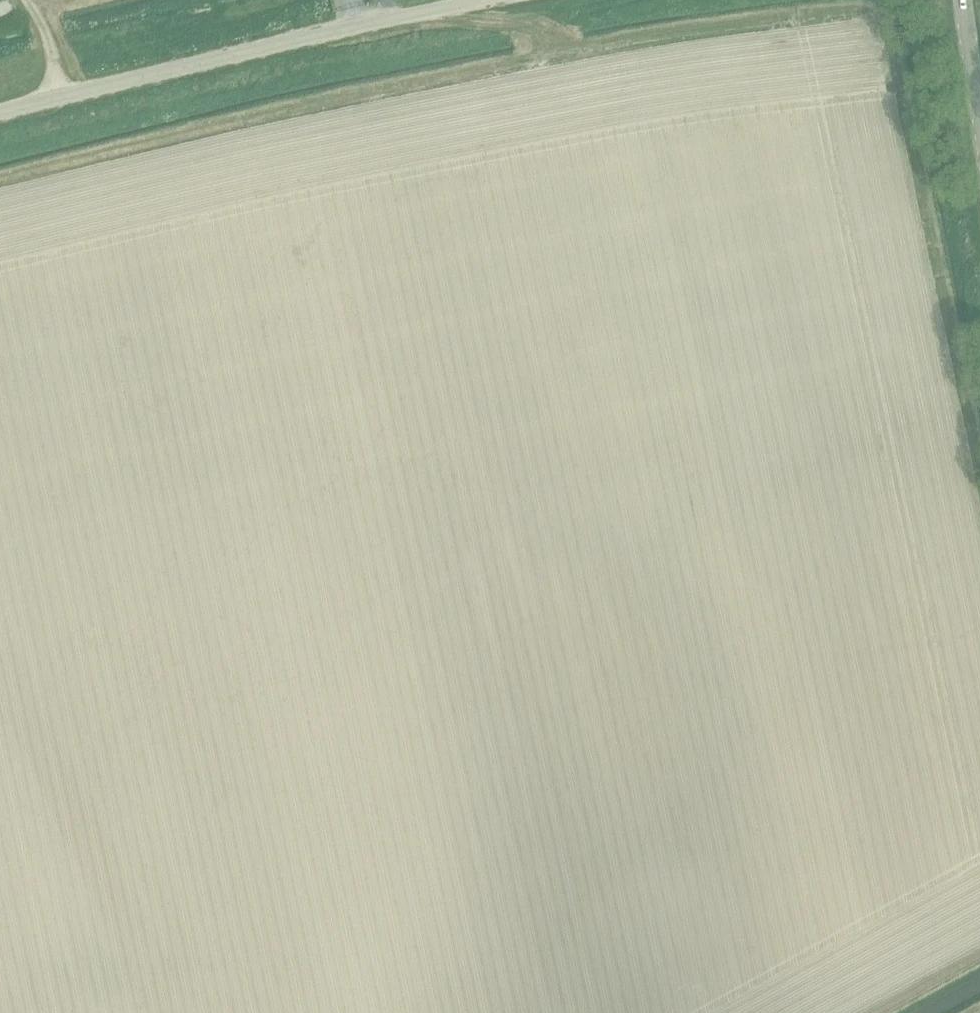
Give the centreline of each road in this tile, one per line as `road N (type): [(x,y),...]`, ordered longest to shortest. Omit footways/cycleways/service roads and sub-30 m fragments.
road 1 (unclassified): [(0,111),(480,0)]

